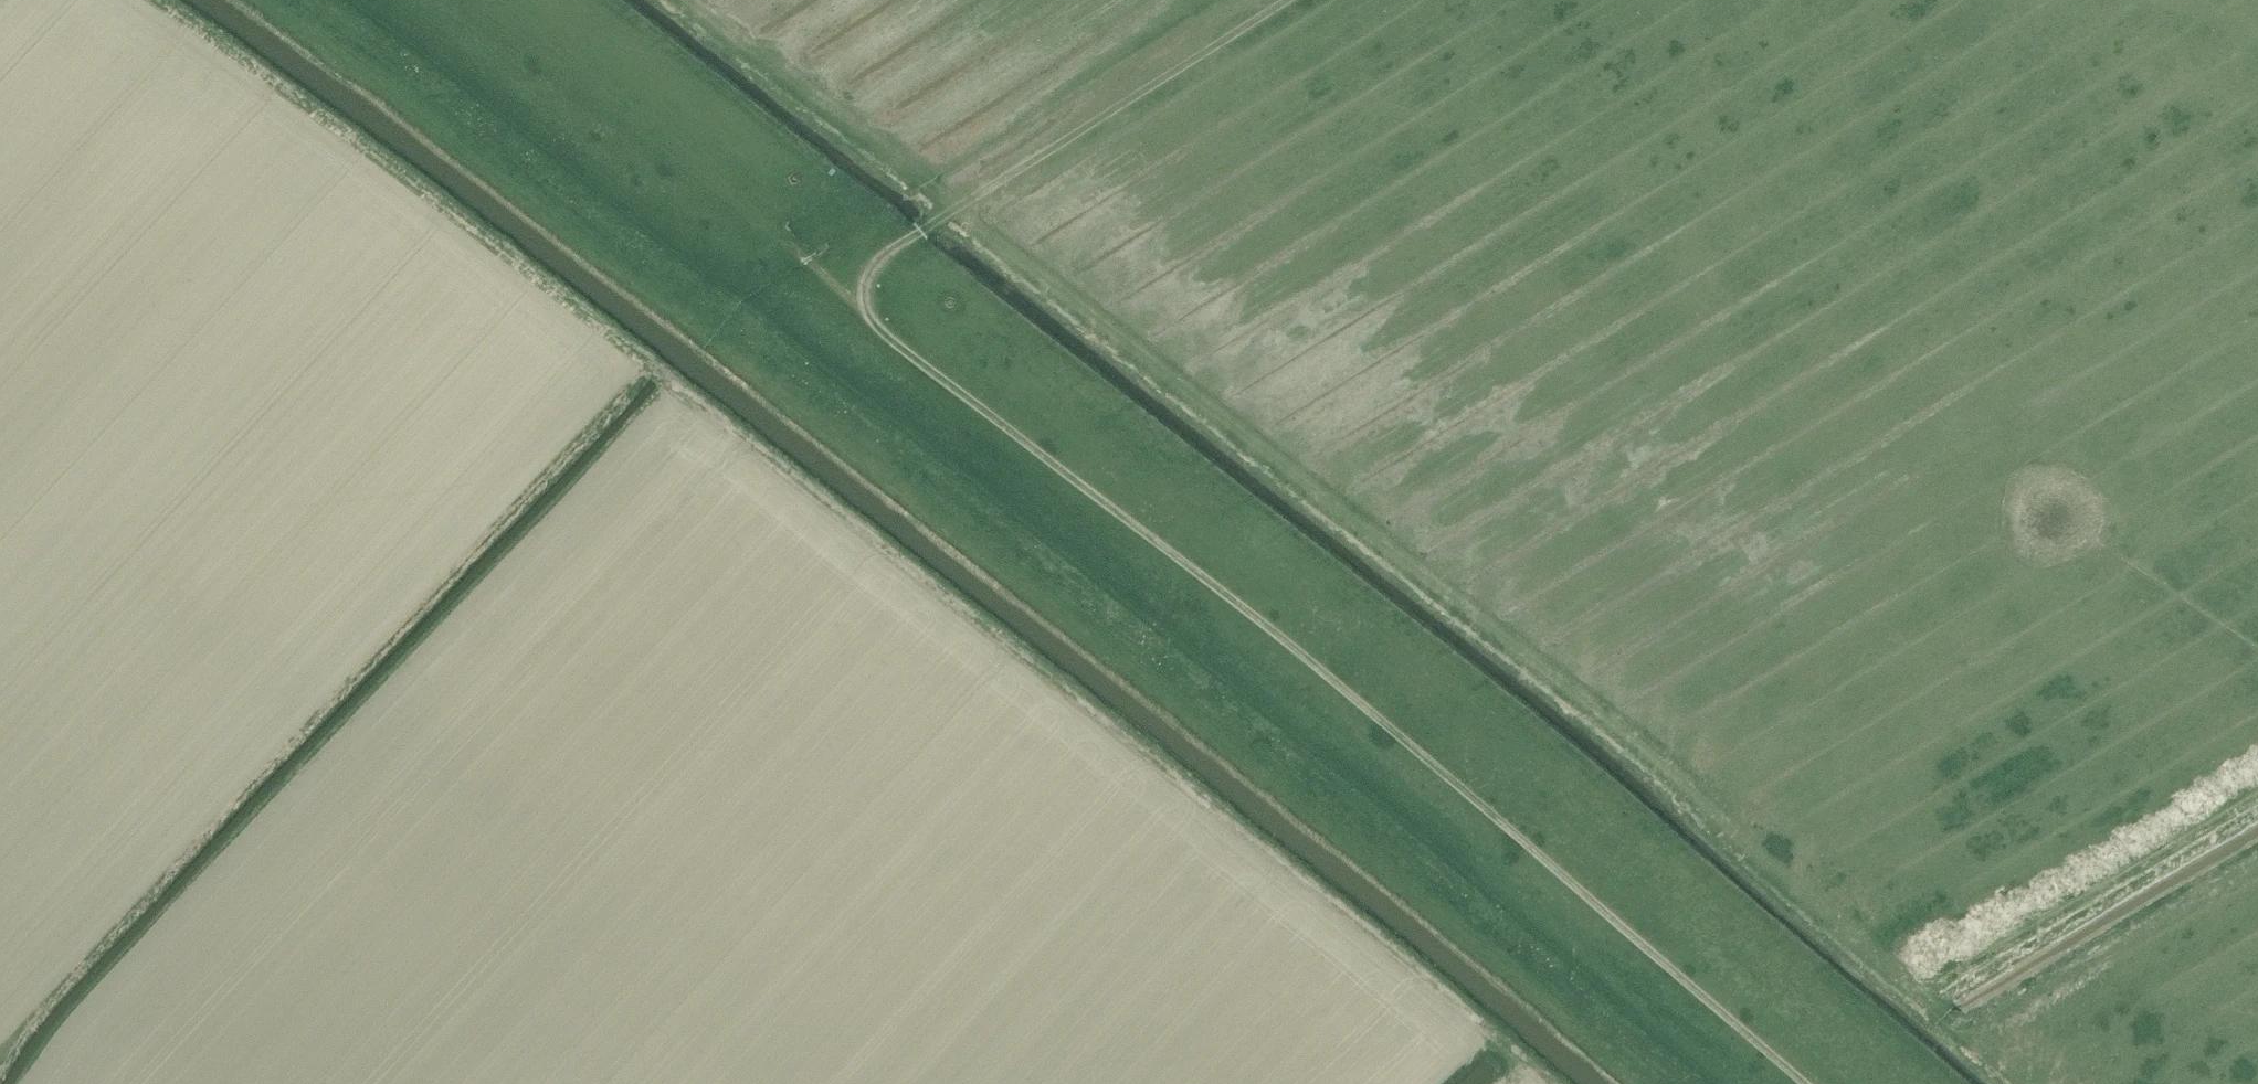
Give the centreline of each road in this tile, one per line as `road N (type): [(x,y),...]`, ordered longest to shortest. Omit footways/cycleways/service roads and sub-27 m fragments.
road 1 (track): [(869,325),(1241,614),(1801,1083)]
road 2 (track): [(869,325),(863,300),(888,253),(1288,0)]

